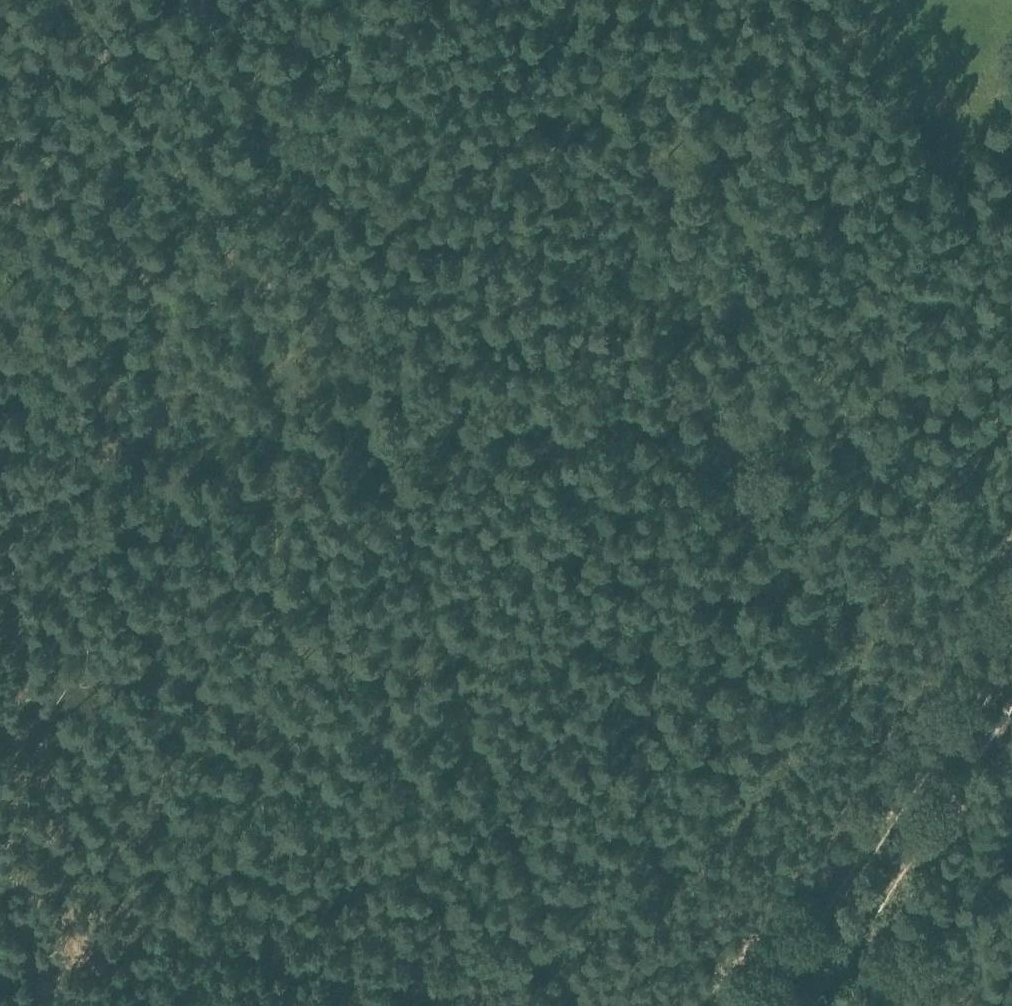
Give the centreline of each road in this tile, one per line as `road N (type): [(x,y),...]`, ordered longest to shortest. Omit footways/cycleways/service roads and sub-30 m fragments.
road 1 (track): [(766,1005),(1011,636)]

